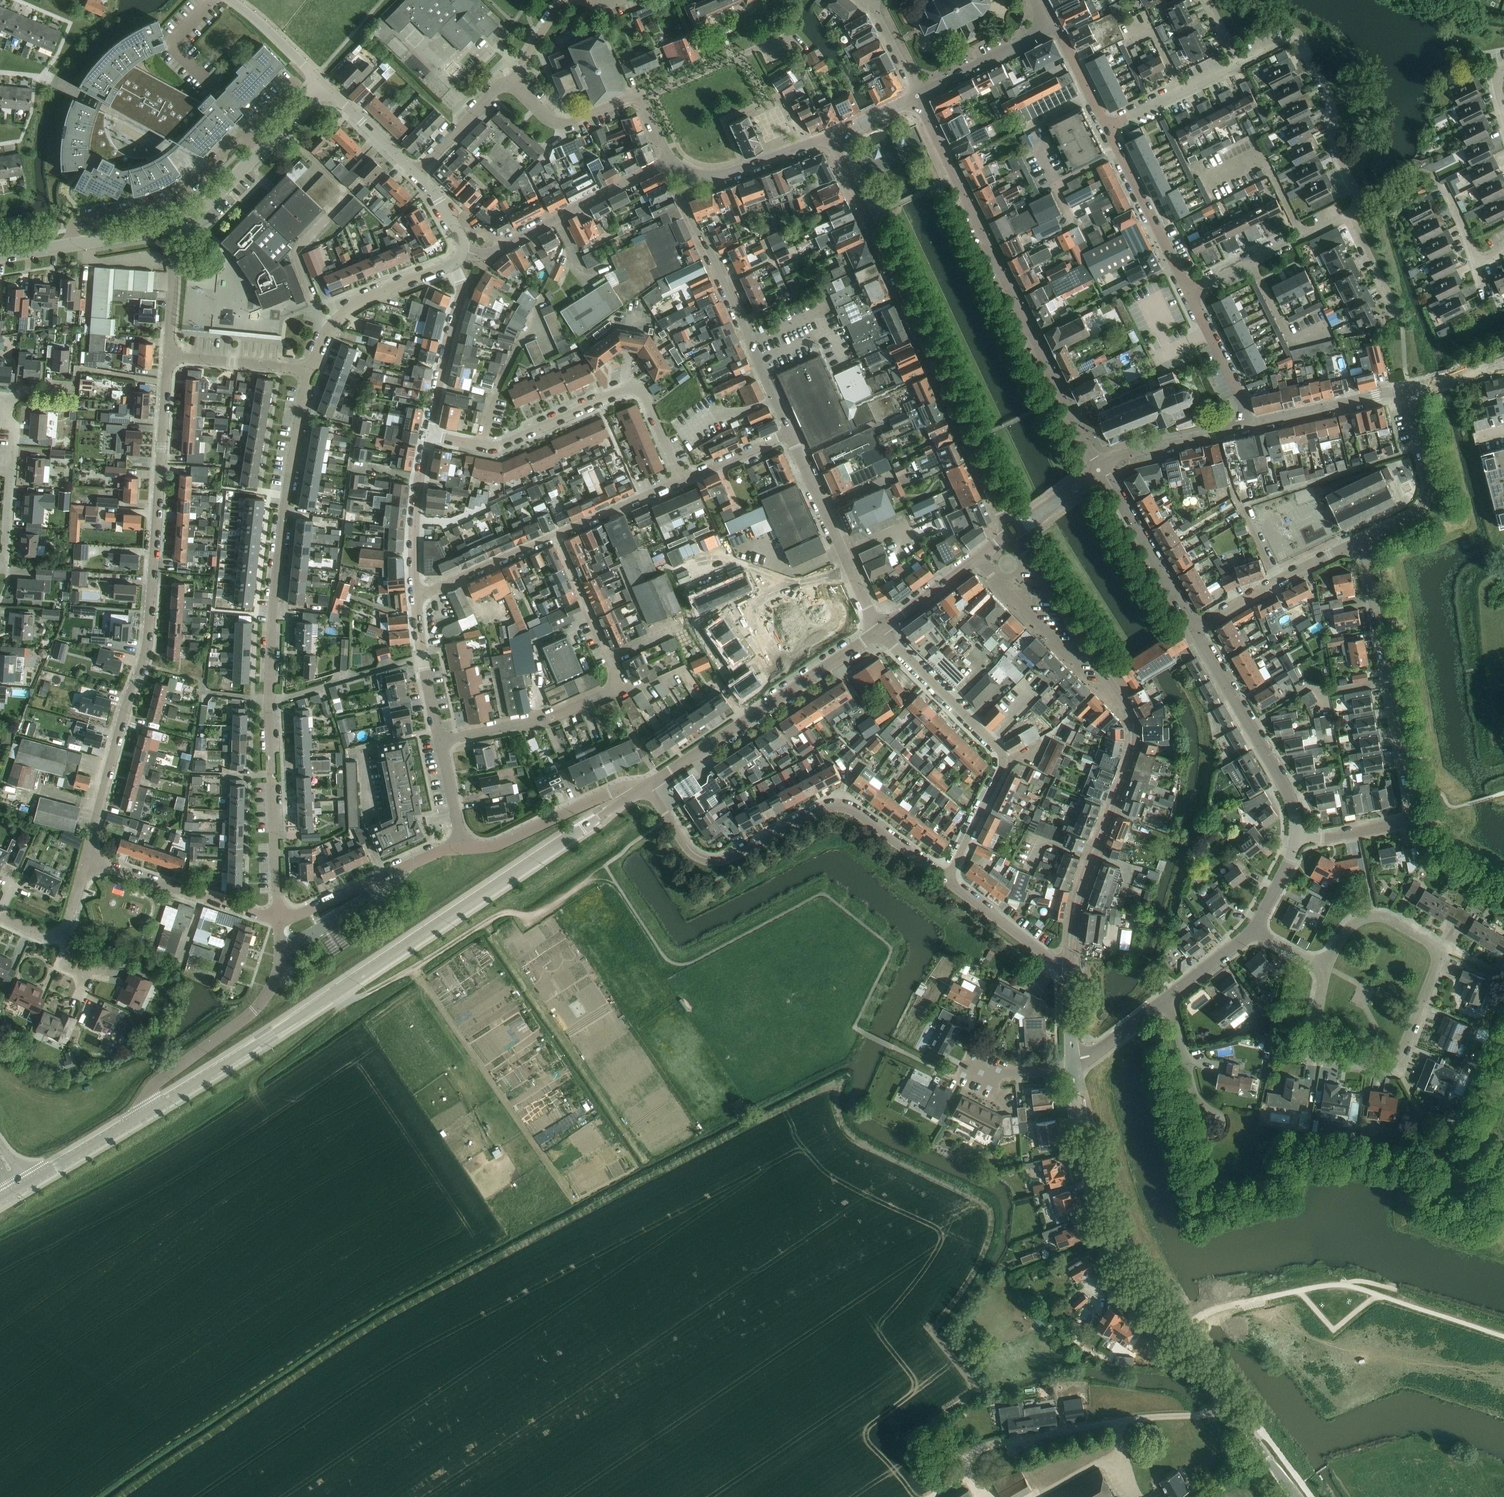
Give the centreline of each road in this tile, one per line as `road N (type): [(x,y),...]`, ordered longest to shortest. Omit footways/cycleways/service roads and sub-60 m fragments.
road 1 (secondary): [(140,1116),(644,788)]
road 2 (residential): [(280,917),(269,701),(273,606),(307,371)]
road 3 (residential): [(87,861),(146,646),(167,355)]
road 4 (residential): [(1013,532),(833,135)]
road 5 (residential): [(917,95),(1099,465)]
road 6 (residential): [(1297,836),(1405,821),(1413,810),(1363,538)]
road 7 (secondary): [(1072,1064),(1094,1189),(1115,1251),(1228,1403)]
road 8 (residential): [(1325,966),(1351,921),(1367,913),(1388,916),(1441,949),(1408,1045),(1395,1062),(1378,1067),(1330,1058),(1314,1030)]
road 9 (secondary): [(644,788),(701,860),(735,857),(835,807),(848,809),(945,880)]
road 10 (track): [(341,988),(355,997),(368,992),(498,914),(542,910),(657,826)]
road 11 (residential): [(441,740),(547,716),(612,688),(615,666),(557,535)]
road 12 (secondary): [(1070,967),(1081,891),(1135,737),(1088,646)]
road 13 (unclassified): [(948,1485),(995,1443),(1212,1412),(1228,1403)]
road 14 (secondary): [(644,788),(878,630)]
road 15 (residential): [(140,1116),(155,1083),(255,1010),(275,983),(280,917)]
road 16 (tertiary): [(1195,629),(1294,805),(1297,836)]
road 17 (unclassified): [(462,250),(495,251),(670,160)]
road 18 (unclassified): [(72,245),(78,218),(170,195),(245,133)]
road 19 (residential): [(878,630),(791,433)]
road 20 (residential): [(280,917),(87,861)]
road 21 (residential): [(670,160),(751,343)]
road 22 (residential): [(280,917),(462,847)]
road 23 (residential): [(462,847),(514,837),(622,786),(644,788)]
road 24 (residential): [(1354,212),(1358,198),(1336,152),(1328,95),(1296,35)]
road 25 (unclassified): [(1363,538),(1195,629)]
road 26 (tertiary): [(1099,465),(1195,629)]
road 27 (residential): [(307,371),(355,303),(454,264)]
road 28 (unclassified): [(1363,538),(1419,512),(1426,499),(1406,390)]
road 29 (residential): [(1190,293),(1107,126)]
road 30 (residential): [(1002,763),(1001,749),(878,630)]
road 31 (residential): [(480,446),(492,395),(528,328),(539,324),(552,356)]
road 32 (residential): [(426,434),(459,309),(454,264)]
road 33 (unclassified): [(833,135),(725,173),(705,176),(670,160)]
road 34 (residential): [(416,597),(414,520),(426,434)]
road 35 (tertiary): [(1248,427),(1406,390)]
road 36 (unclassified): [(643,98),(791,37)]
road 37 (residential): [(480,446),(496,446),(623,390)]
road 38 (residential): [(416,597),(557,535)]
road 39 (tertiary): [(1099,465),(1248,427)]
road 40 (secondary): [(945,880),(1070,967)]
road 41 (residential): [(977,557),(1071,652),(1088,646)]
road 42 (residential): [(643,98),(561,123),(510,82)]
road 43 (residential): [(1107,126),(1239,62)]
road 44 (residential): [(1248,427),(1190,293)]
road 45 (residential): [(1305,235),(1265,157),(1213,182)]
road 46 (residential): [(441,740),(416,597)]
road 47 (unclassified): [(917,95),(1042,24)]
road 48 (residential): [(307,371),(167,355)]
road 49 (secondary): [(20,1187),(140,1116)]
road 50 (residential): [(557,535),(682,478)]
road 51 (secondary): [(1088,646),(1013,532)]
road 52 (residential): [(0,561),(11,426)]
road 53 (residential): [(510,82),(416,174)]
road 54 (residential): [(945,880),(1002,763)]
road 55 (residential): [(1190,293),(1305,235)]
road 56 (residential): [(167,355),(174,275),(165,228)]
road 57 (unclassified): [(324,86),(230,0)]
road 58 (unclassified): [(416,174),(324,86)]
road 59 (unclassified): [(165,228),(209,201),(261,150)]
road 60 (residential): [(1107,126),(1060,33),(1042,24)]
road 61 (residential): [(1206,1115),(1165,999)]
road 62 (secondary): [(878,630),(977,557)]

